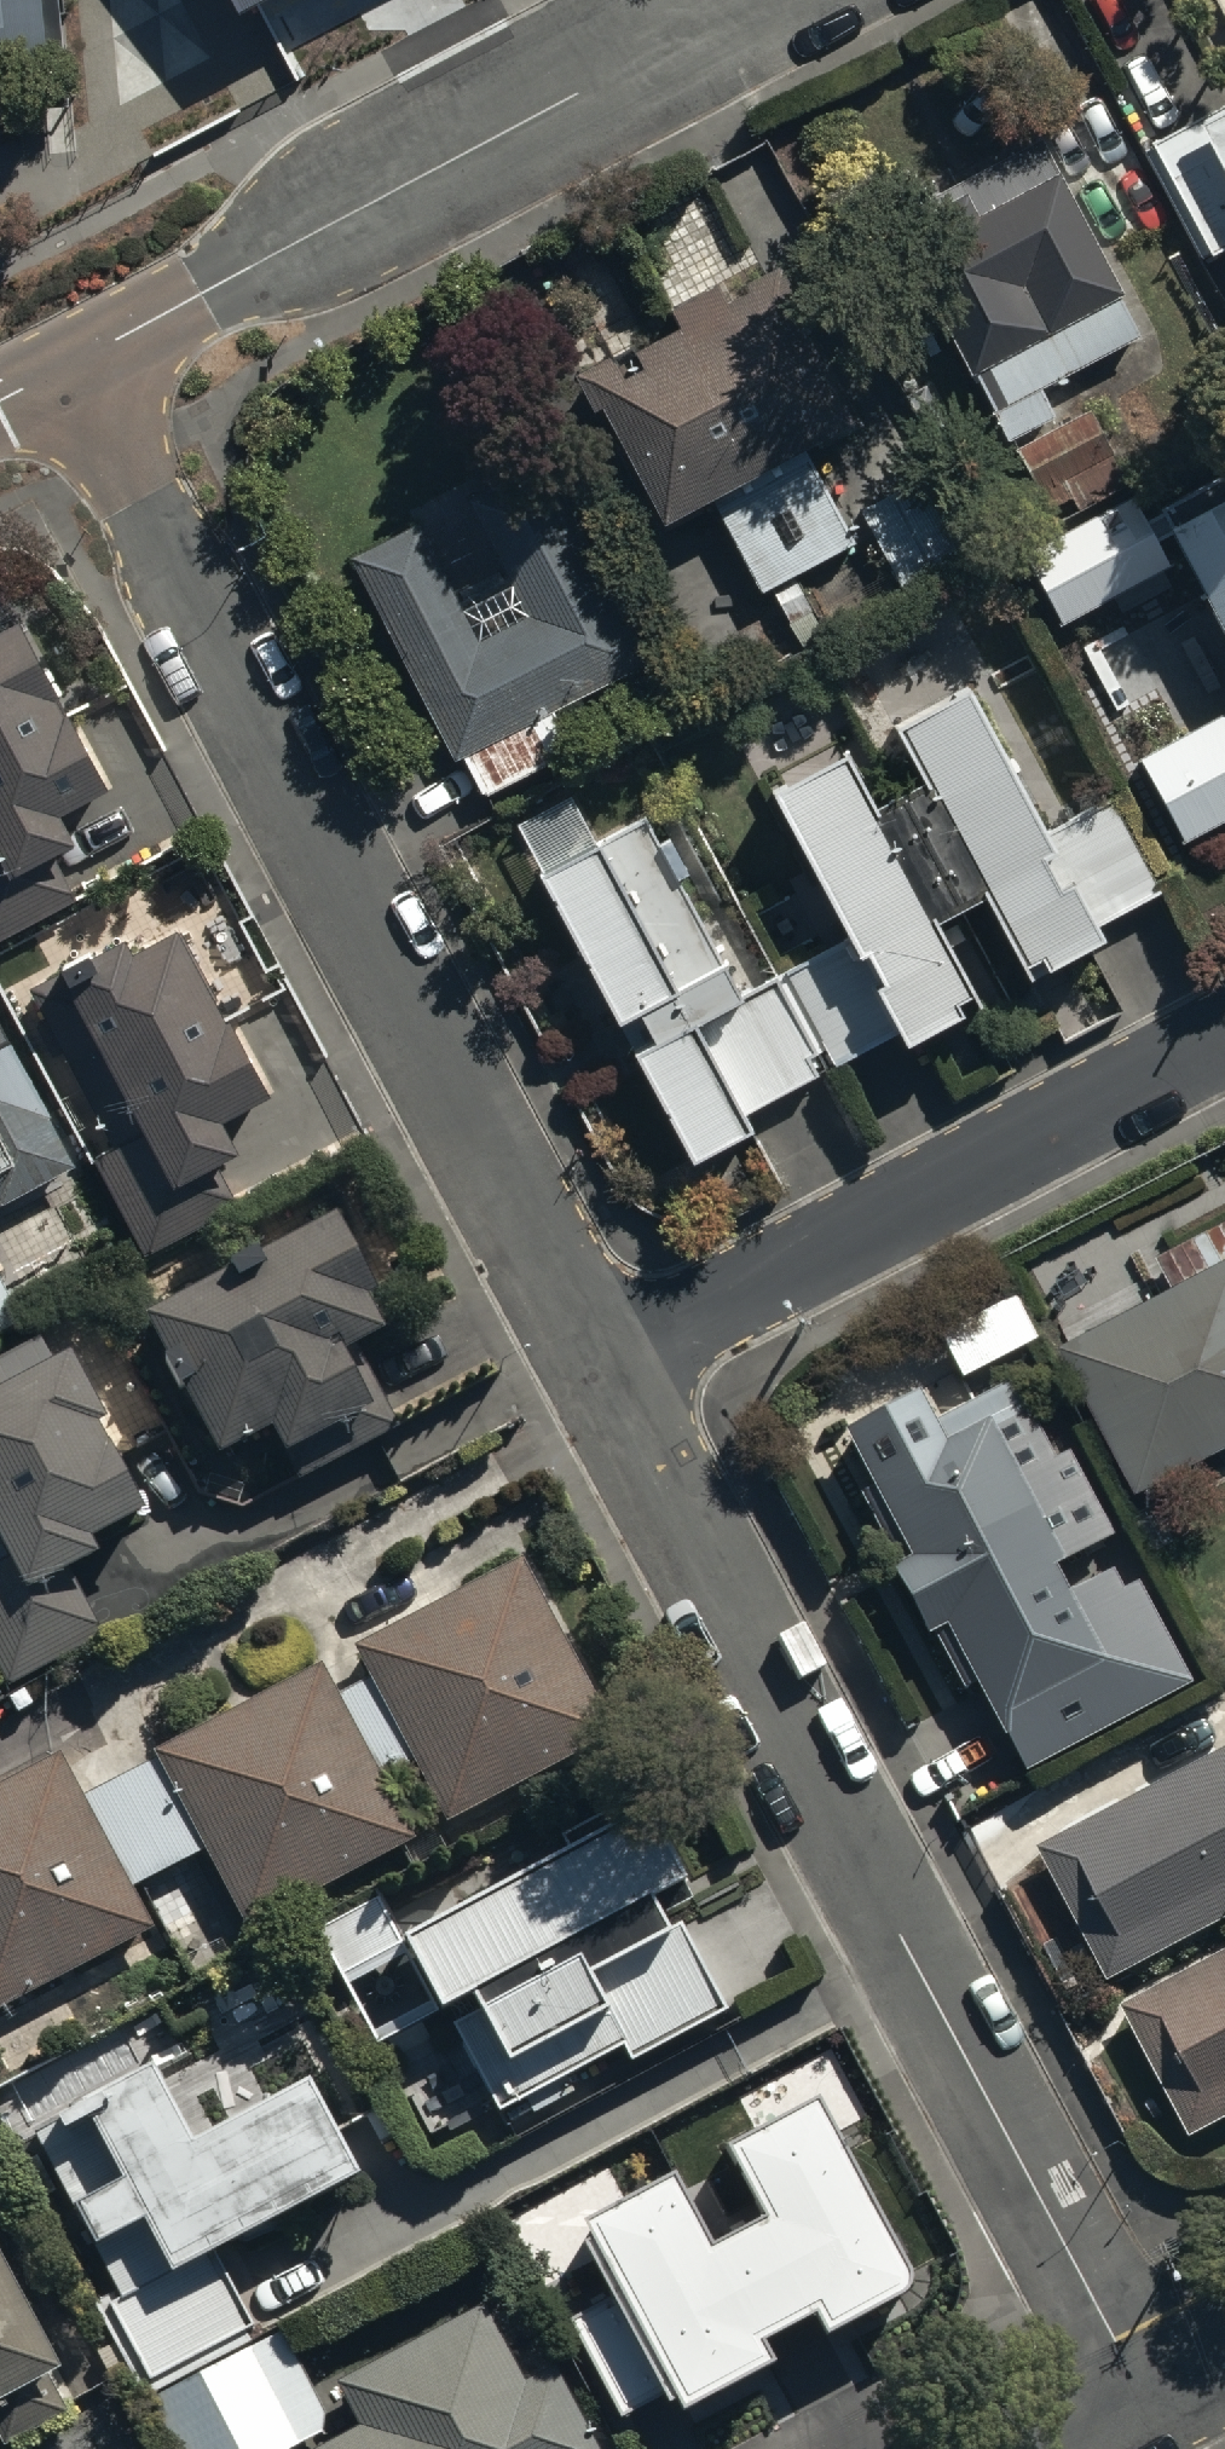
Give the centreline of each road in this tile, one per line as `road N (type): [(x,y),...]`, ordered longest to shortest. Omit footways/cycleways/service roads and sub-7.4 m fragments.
road 1 (residential): [(1150,2397),(608,1374)]
road 2 (residential): [(608,1374),(75,371)]
road 3 (residential): [(75,371),(773,0)]
road 4 (residential): [(608,1374),(1224,1049)]

